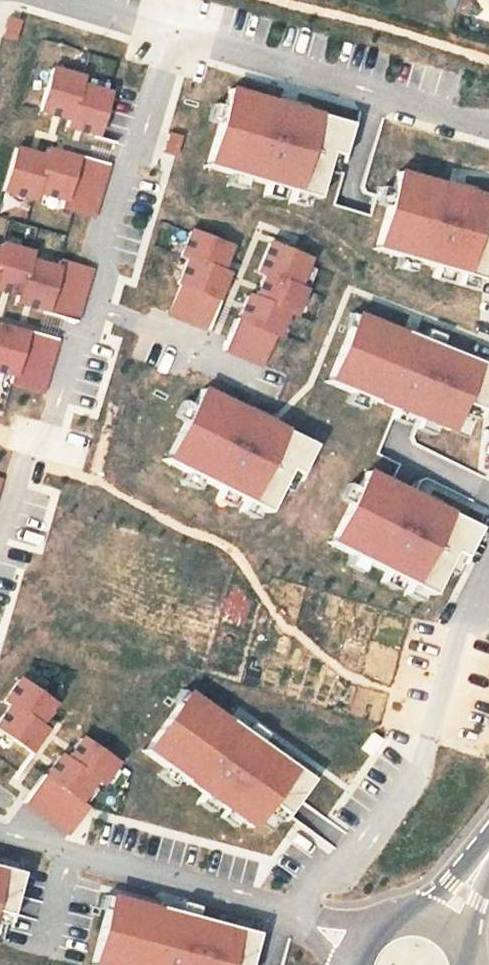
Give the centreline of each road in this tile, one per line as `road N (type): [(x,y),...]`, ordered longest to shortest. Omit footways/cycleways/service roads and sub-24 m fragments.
road 1 (residential): [(173,31),(50,424),(19,472),(0,536)]
road 2 (residential): [(295,907),(345,866),(420,769),(460,627),(488,565)]
road 3 (residential): [(488,125),(173,31)]
road 4 (residential): [(0,824),(295,907)]

